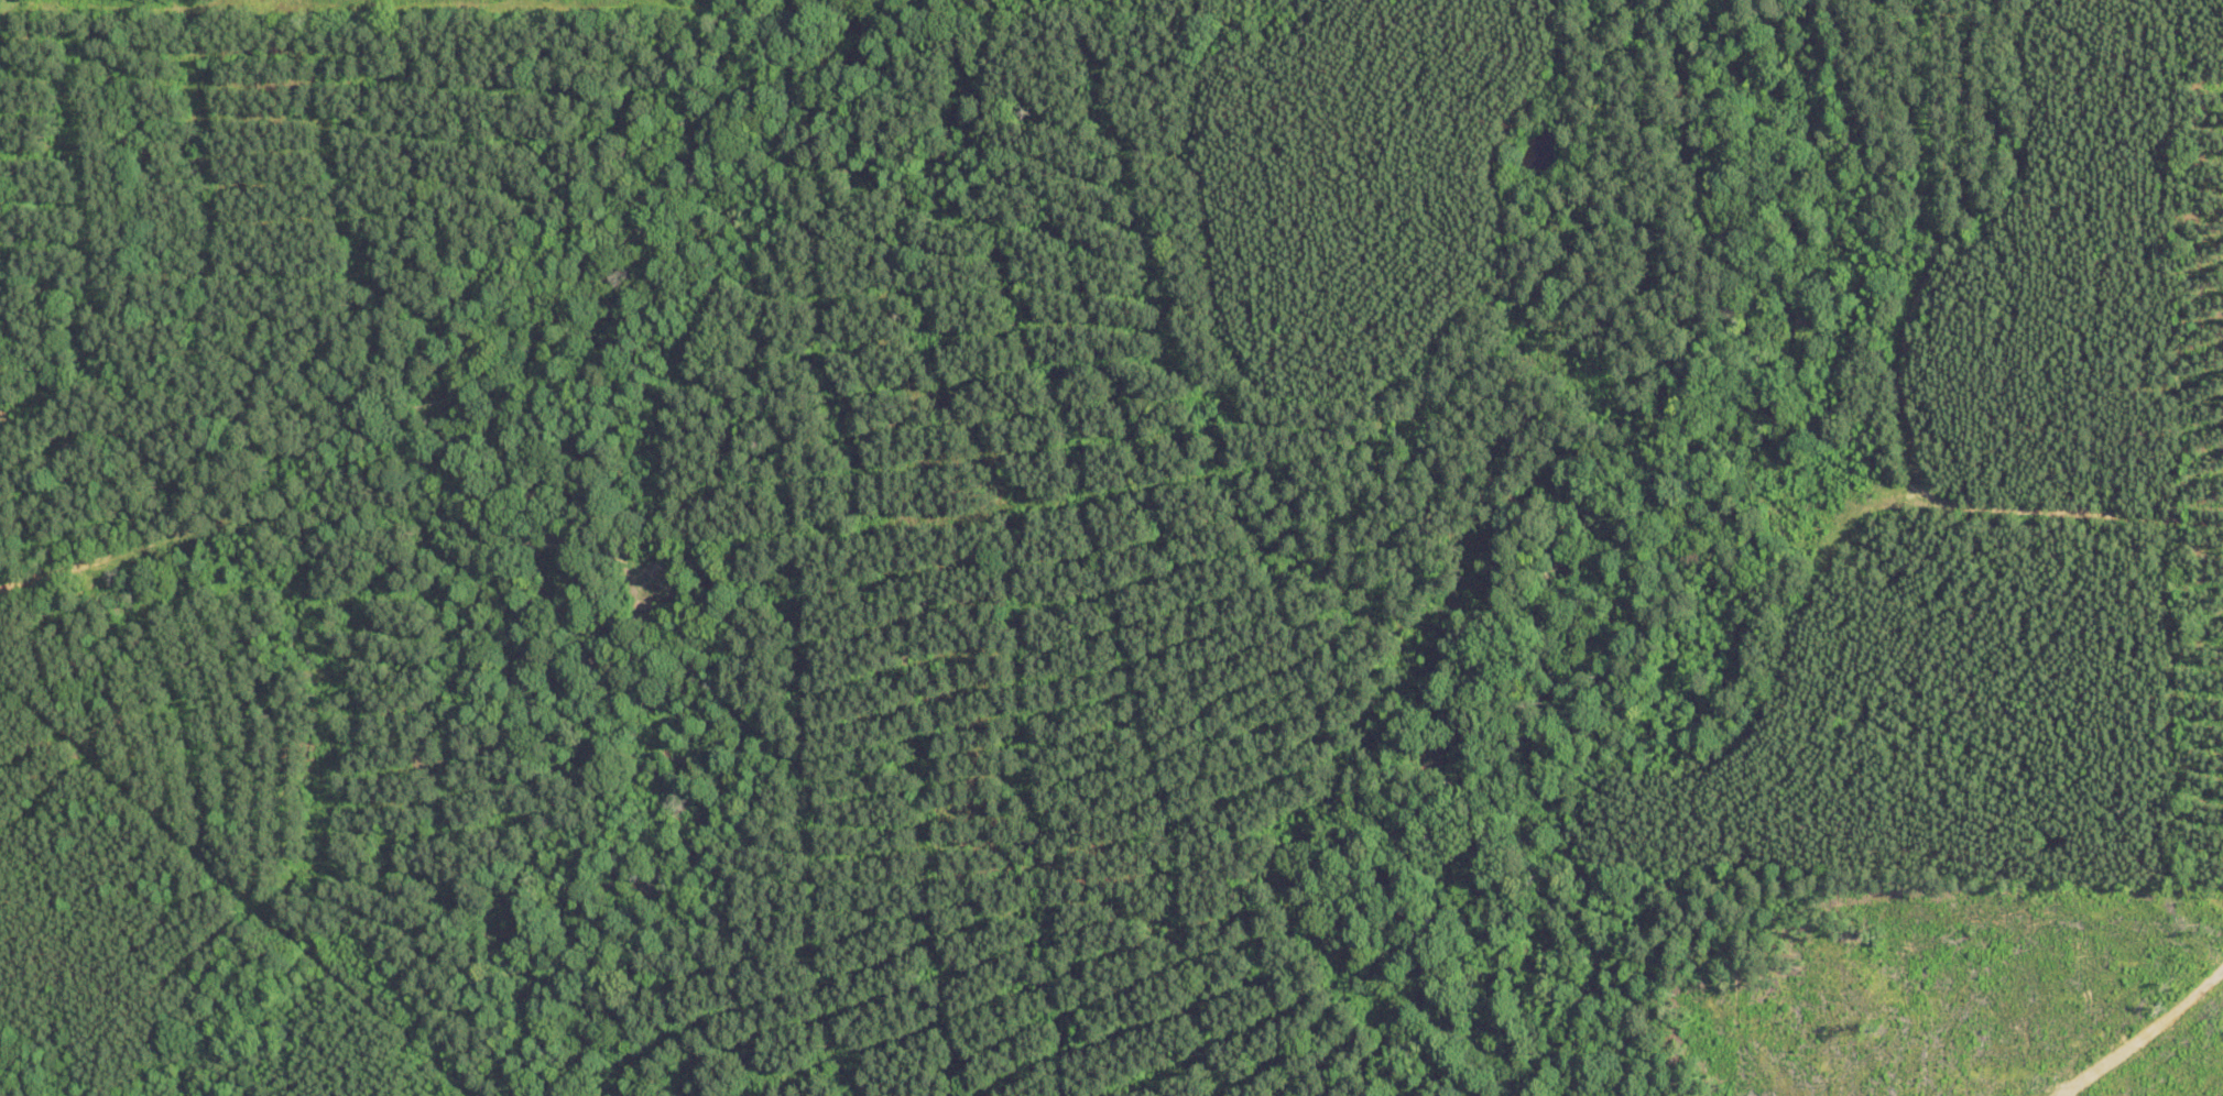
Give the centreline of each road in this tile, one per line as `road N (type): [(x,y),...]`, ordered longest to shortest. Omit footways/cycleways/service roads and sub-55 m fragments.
road 1 (track): [(2222,960),(2055,1095)]

